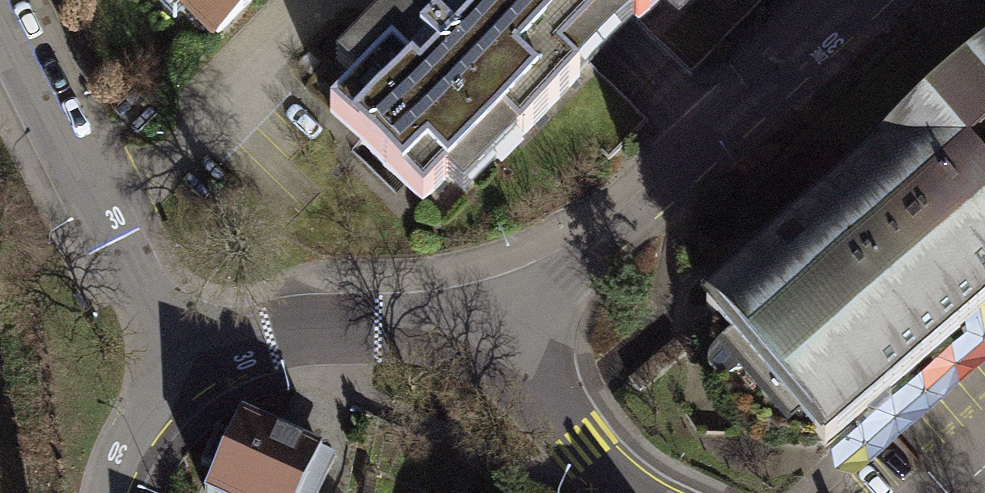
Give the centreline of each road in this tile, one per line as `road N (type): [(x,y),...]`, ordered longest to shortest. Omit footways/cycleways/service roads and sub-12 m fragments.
road 1 (residential): [(866,0),(568,280),(488,331)]
road 2 (residential): [(189,378),(0,19)]
road 3 (residential): [(488,331),(347,326),(264,342),(189,378)]
road 4 (residential): [(488,331),(577,448),(629,492)]
road 5 (residential): [(189,378),(149,409),(112,492)]

